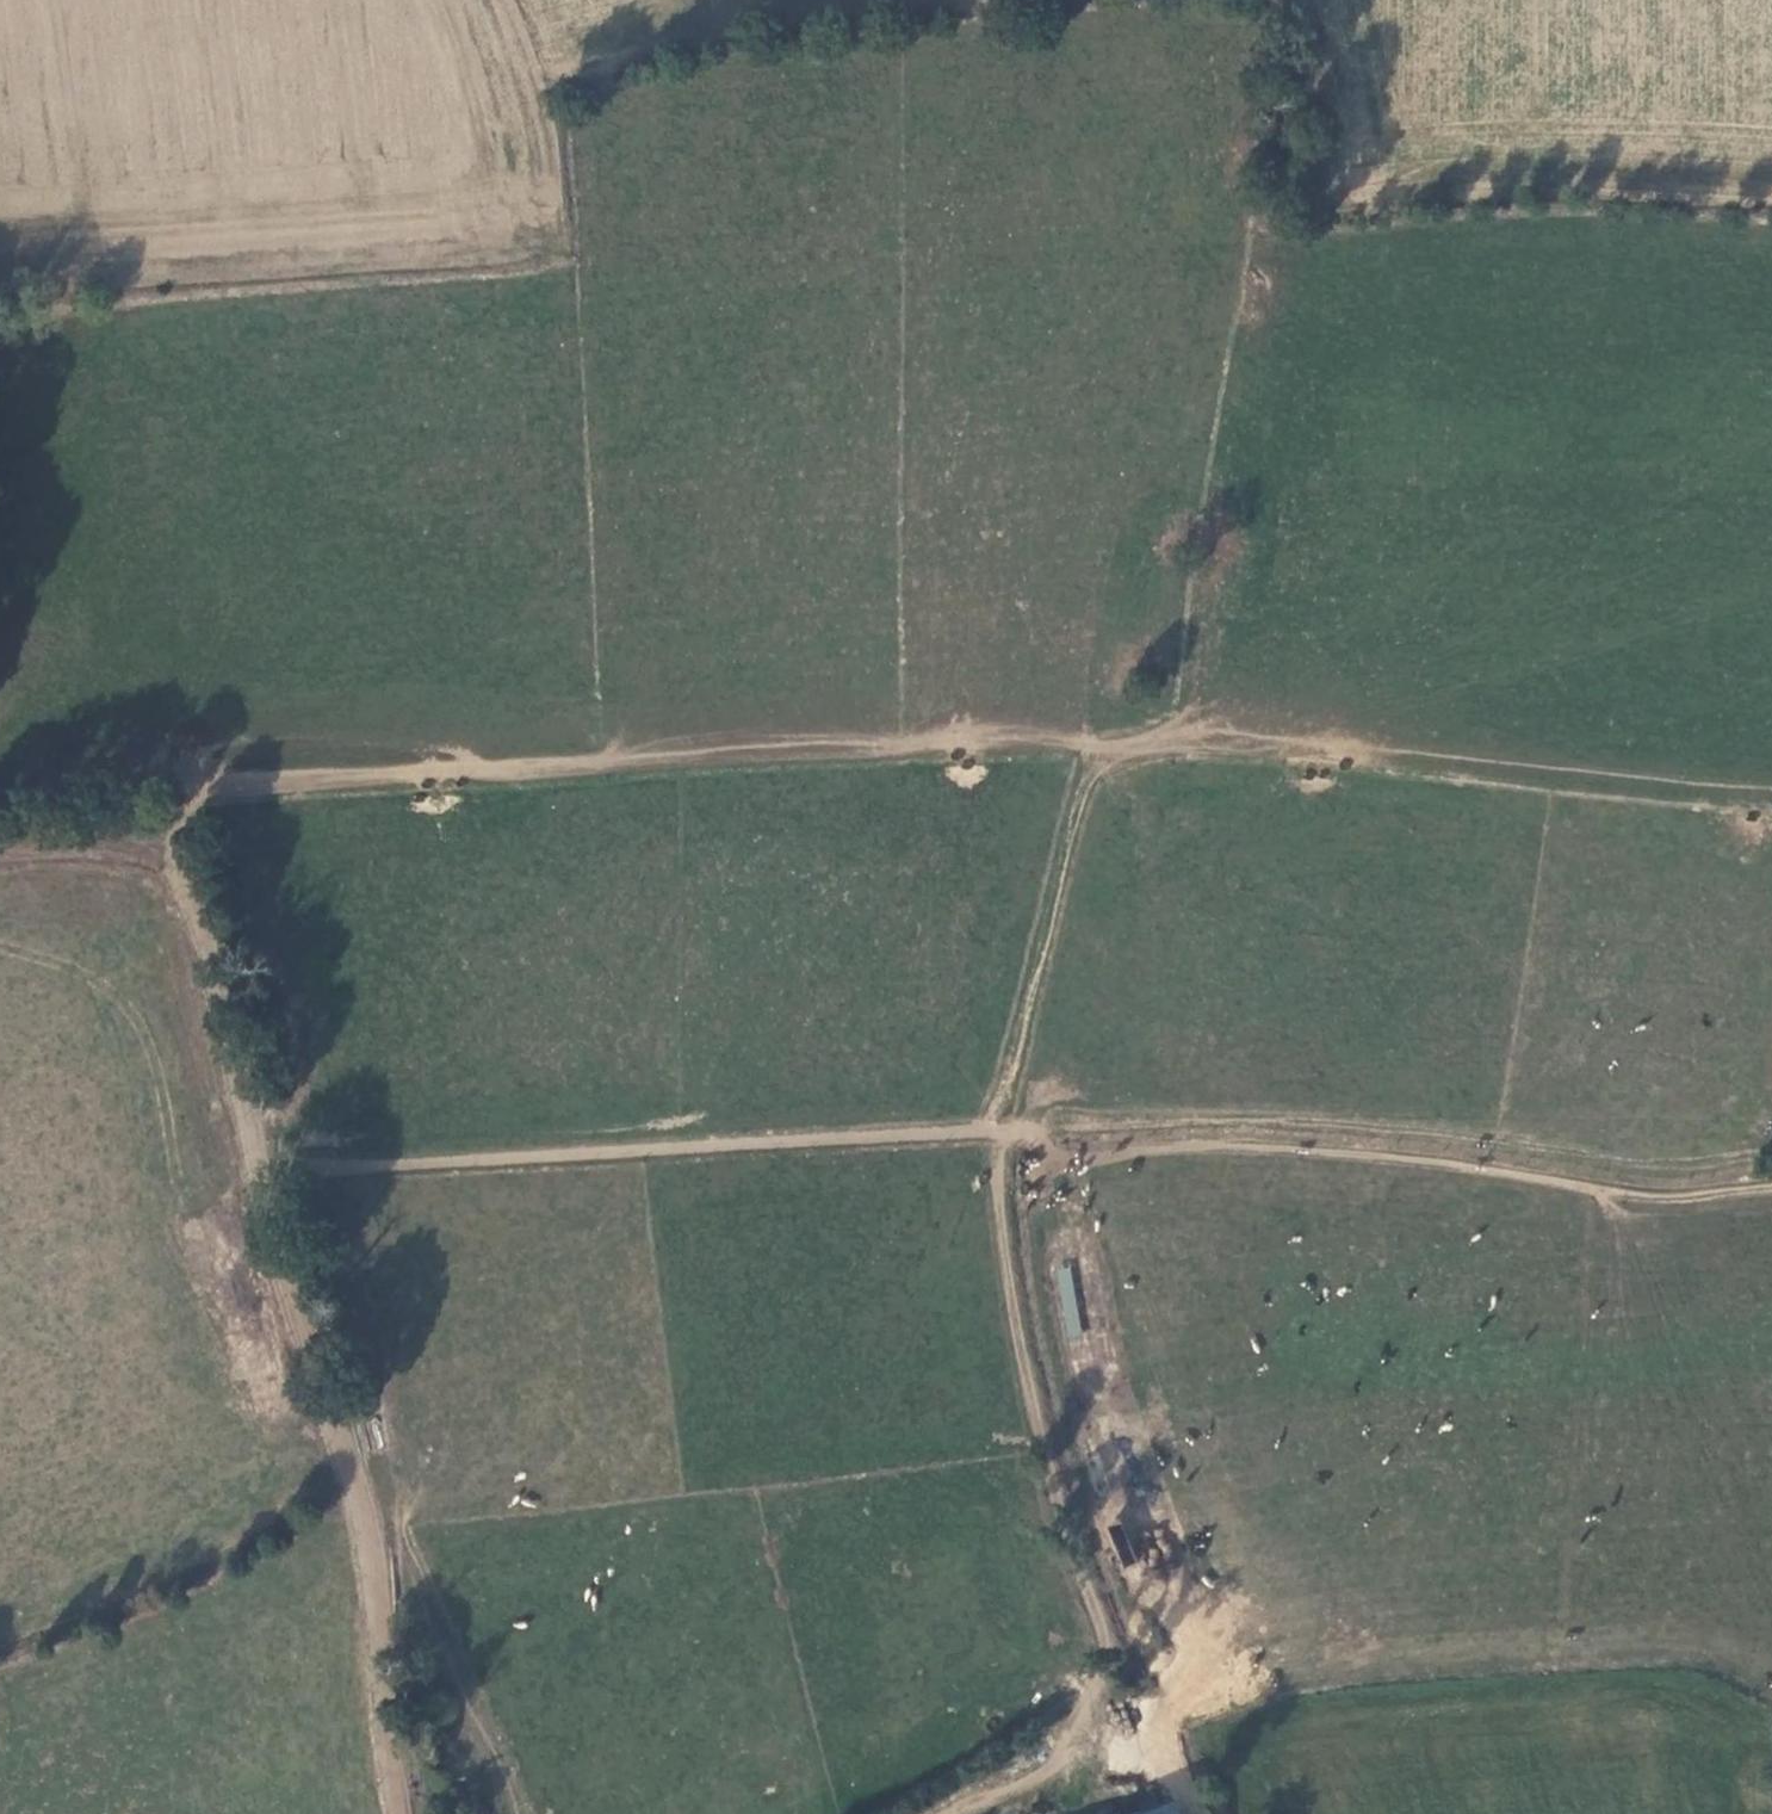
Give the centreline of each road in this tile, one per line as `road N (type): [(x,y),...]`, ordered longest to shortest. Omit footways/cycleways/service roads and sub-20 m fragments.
road 1 (track): [(263,1184),(989,1127),(1090,773),(1172,741)]
road 2 (track): [(169,835),(366,1535),(403,1813)]
road 3 (track): [(989,1127),(1023,1431),(1159,1742),(1201,1813)]

